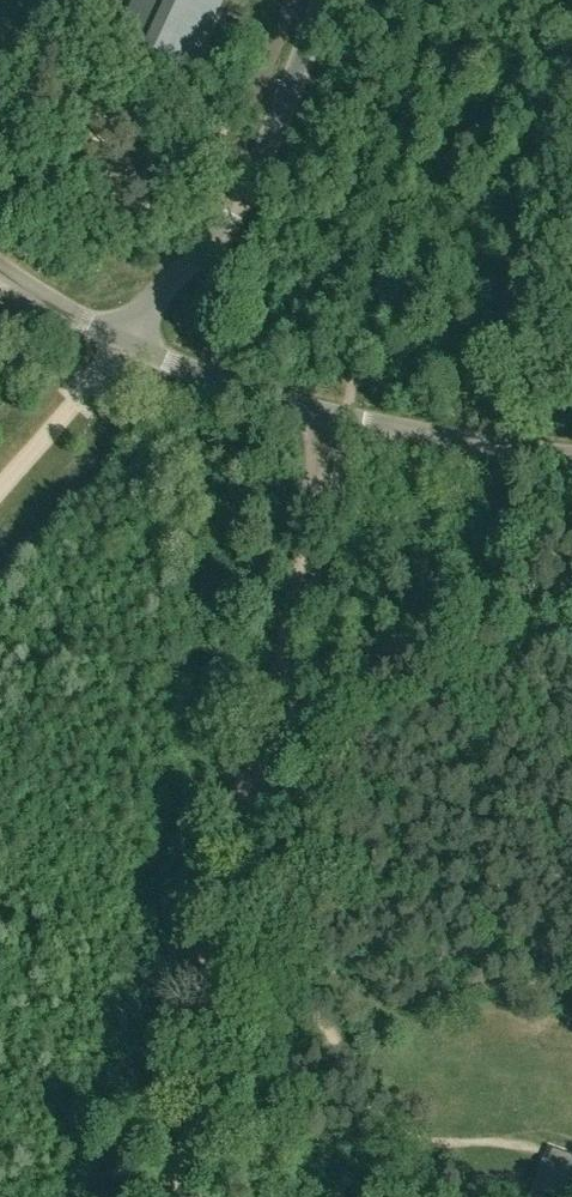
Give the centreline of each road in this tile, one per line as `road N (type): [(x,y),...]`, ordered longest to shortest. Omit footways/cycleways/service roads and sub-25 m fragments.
road 1 (unclassified): [(571,458),(325,414),(121,337)]
road 2 (track): [(267,764),(179,1196)]
road 3 (unclassified): [(121,337),(225,221),(248,183),(323,0)]
road 4 (track): [(325,414),(267,764)]

